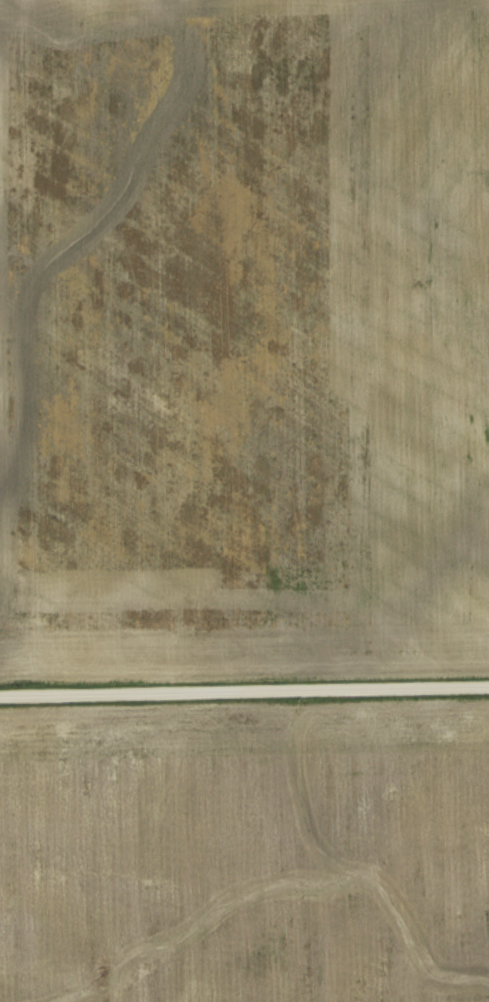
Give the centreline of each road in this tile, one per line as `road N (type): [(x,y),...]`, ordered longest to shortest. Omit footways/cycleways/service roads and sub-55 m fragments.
road 1 (residential): [(0,695),(488,685)]

